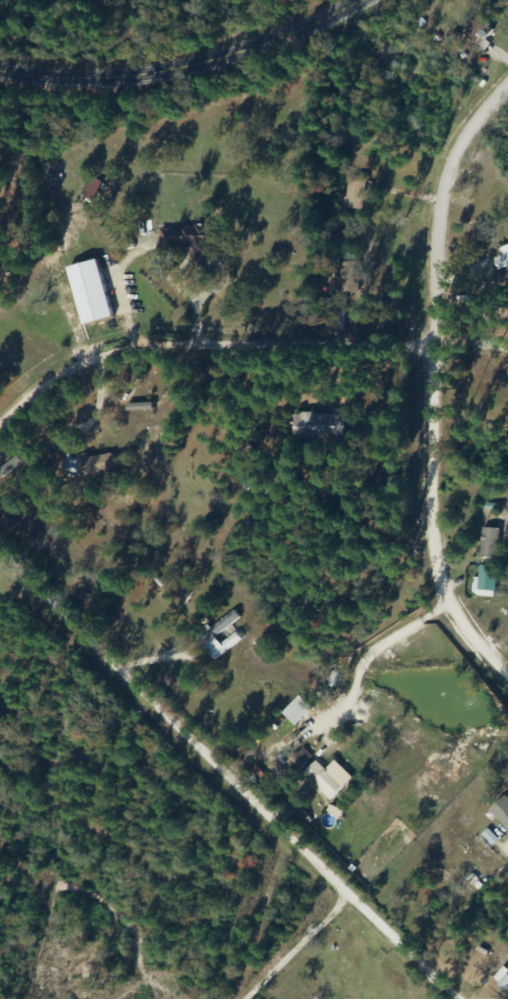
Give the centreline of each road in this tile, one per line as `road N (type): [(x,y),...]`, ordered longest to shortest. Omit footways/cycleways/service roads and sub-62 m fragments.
road 1 (residential): [(0,541),(463,998)]
road 2 (residential): [(507,677),(450,613),(432,577),(425,536),(436,205),(454,153),(507,86)]
road 3 (residential): [(0,451),(70,397),(162,362),(431,362)]
road 4 (secondary): [(0,70),(119,78),(192,66),(356,0)]

